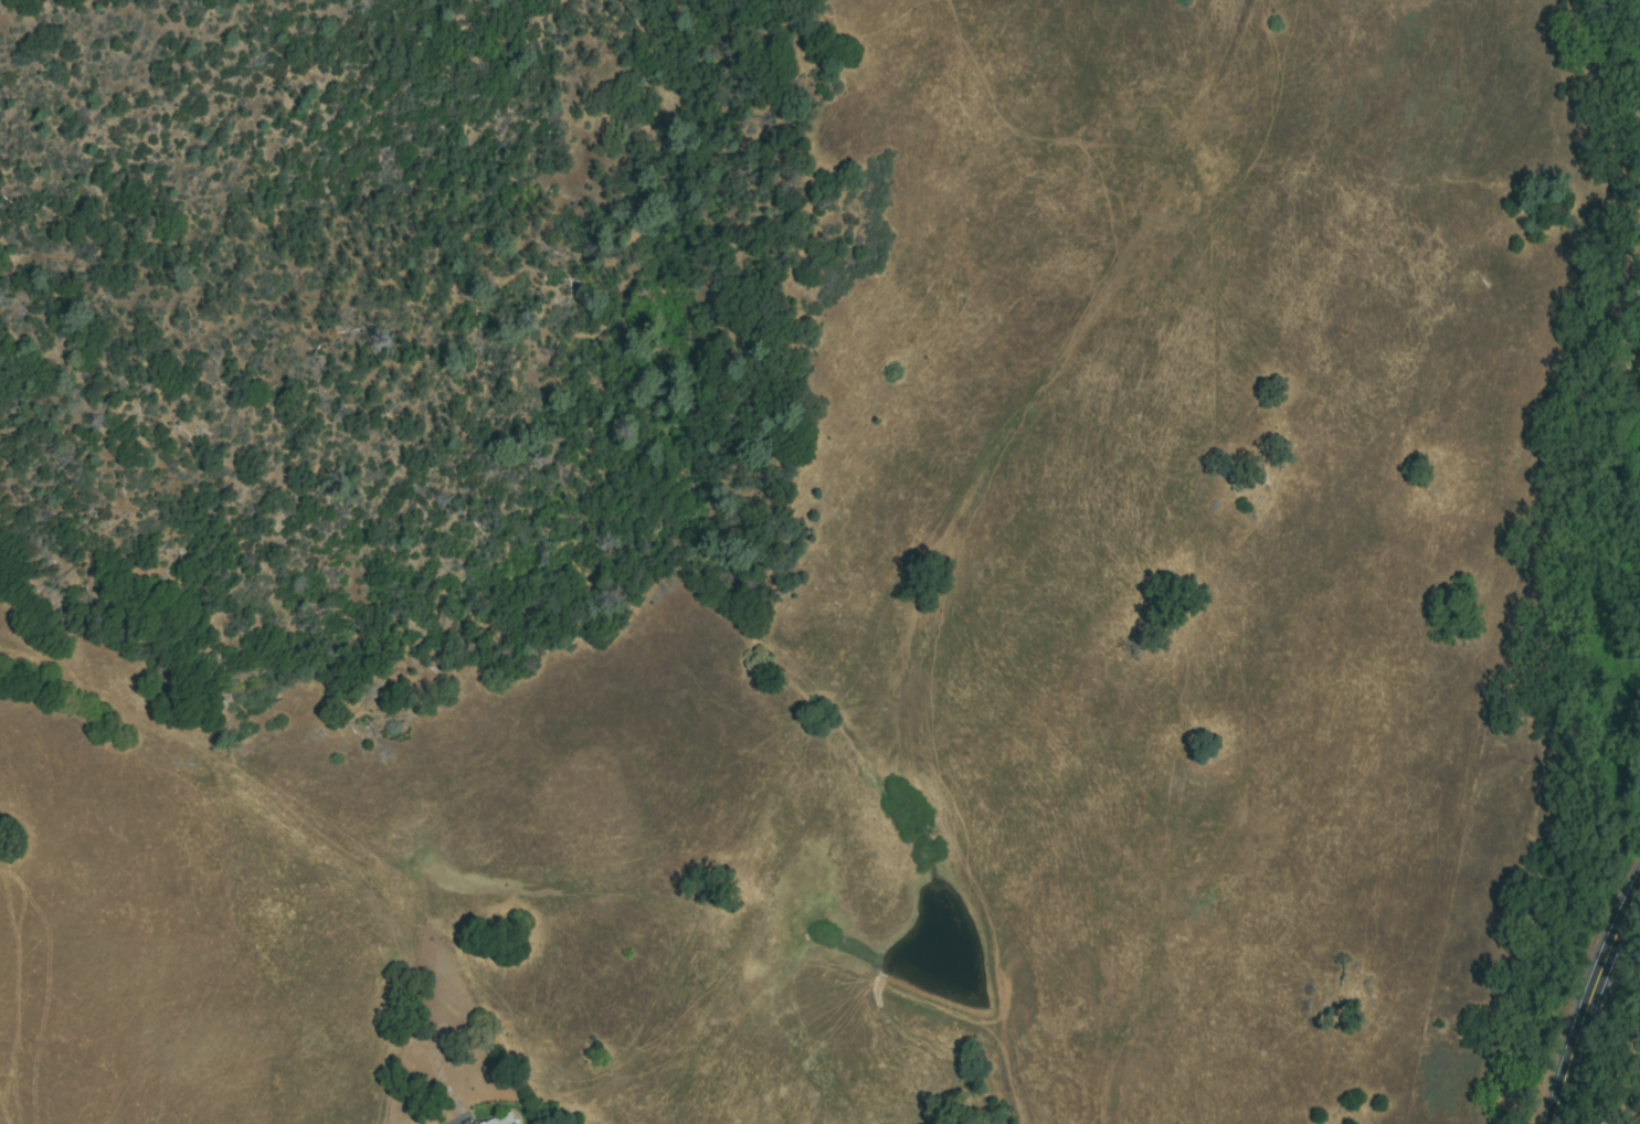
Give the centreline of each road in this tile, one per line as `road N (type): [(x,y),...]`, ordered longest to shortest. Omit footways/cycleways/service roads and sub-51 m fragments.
road 1 (primary): [(1550,1123),(1602,962),(1639,885)]

